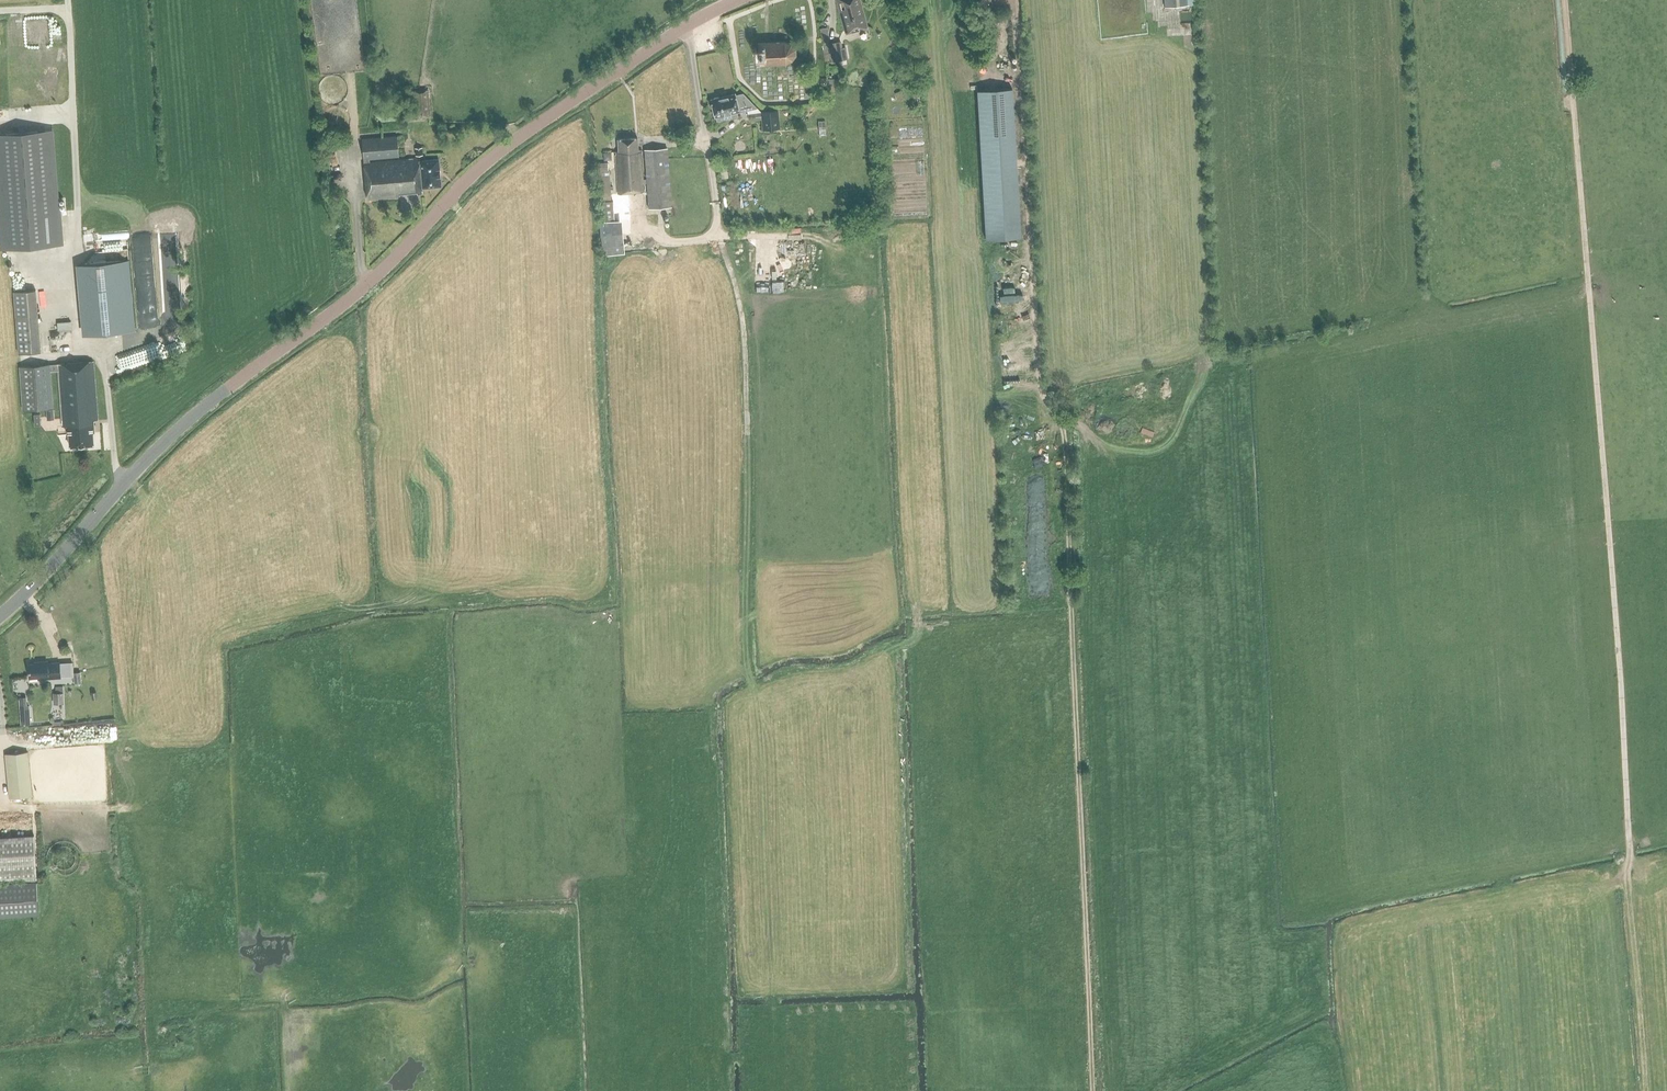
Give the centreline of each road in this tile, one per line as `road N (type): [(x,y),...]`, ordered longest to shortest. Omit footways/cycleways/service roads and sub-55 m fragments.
road 1 (track): [(1018,0),(1039,381),(1066,449),(1095,1090)]
road 2 (tertiary): [(0,617),(177,431),(351,303),(499,157),(657,45),(744,0)]

